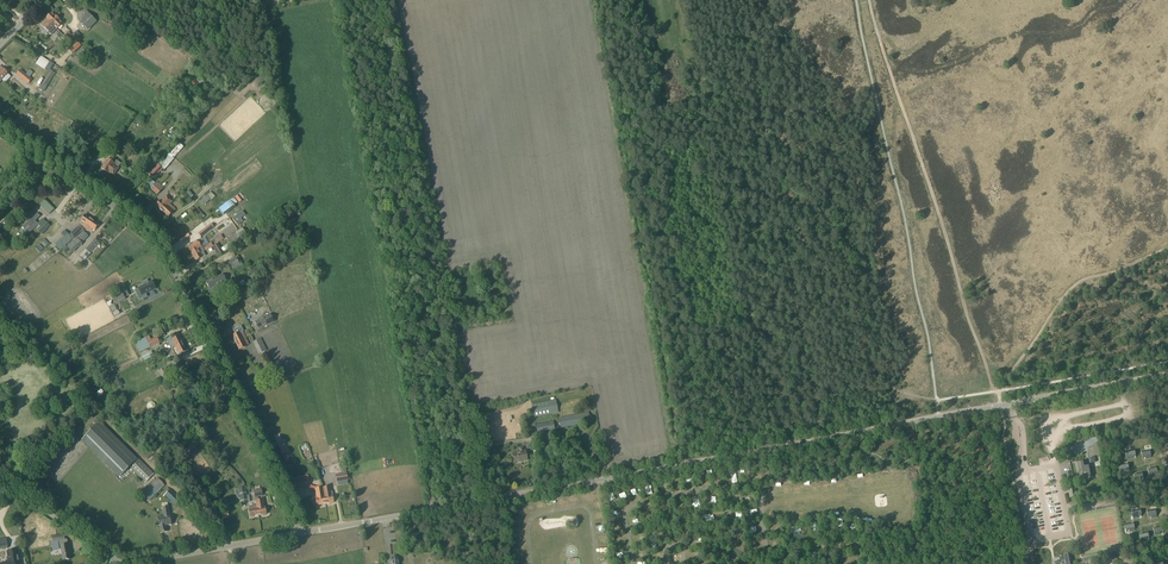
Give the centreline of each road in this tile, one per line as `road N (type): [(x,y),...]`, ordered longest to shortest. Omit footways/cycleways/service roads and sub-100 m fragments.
road 1 (unclassified): [(304,533),(1167,376)]
road 2 (unclassified): [(304,533),(146,230),(0,129)]
road 3 (track): [(820,423),(753,54),(770,0)]
road 4 (track): [(869,0),(998,391)]
road 5 (track): [(998,391),(1072,289),(1167,245)]
road 6 (residential): [(133,563),(304,533)]
road 7 (residential): [(116,563),(0,482)]

